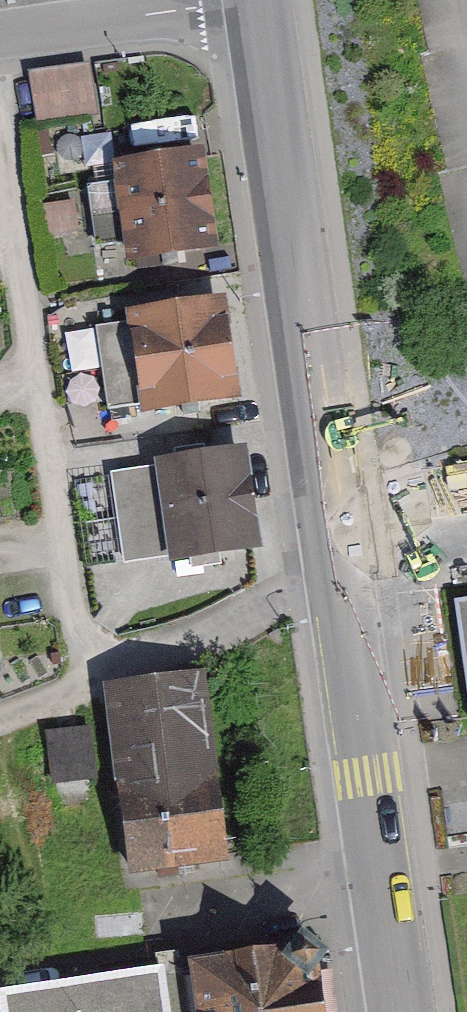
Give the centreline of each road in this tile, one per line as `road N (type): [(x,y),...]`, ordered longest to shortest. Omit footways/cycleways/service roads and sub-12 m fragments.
road 1 (secondary): [(260,4),(405,1011)]
road 2 (residential): [(260,4),(0,44)]
road 3 (track): [(123,668),(0,715)]

